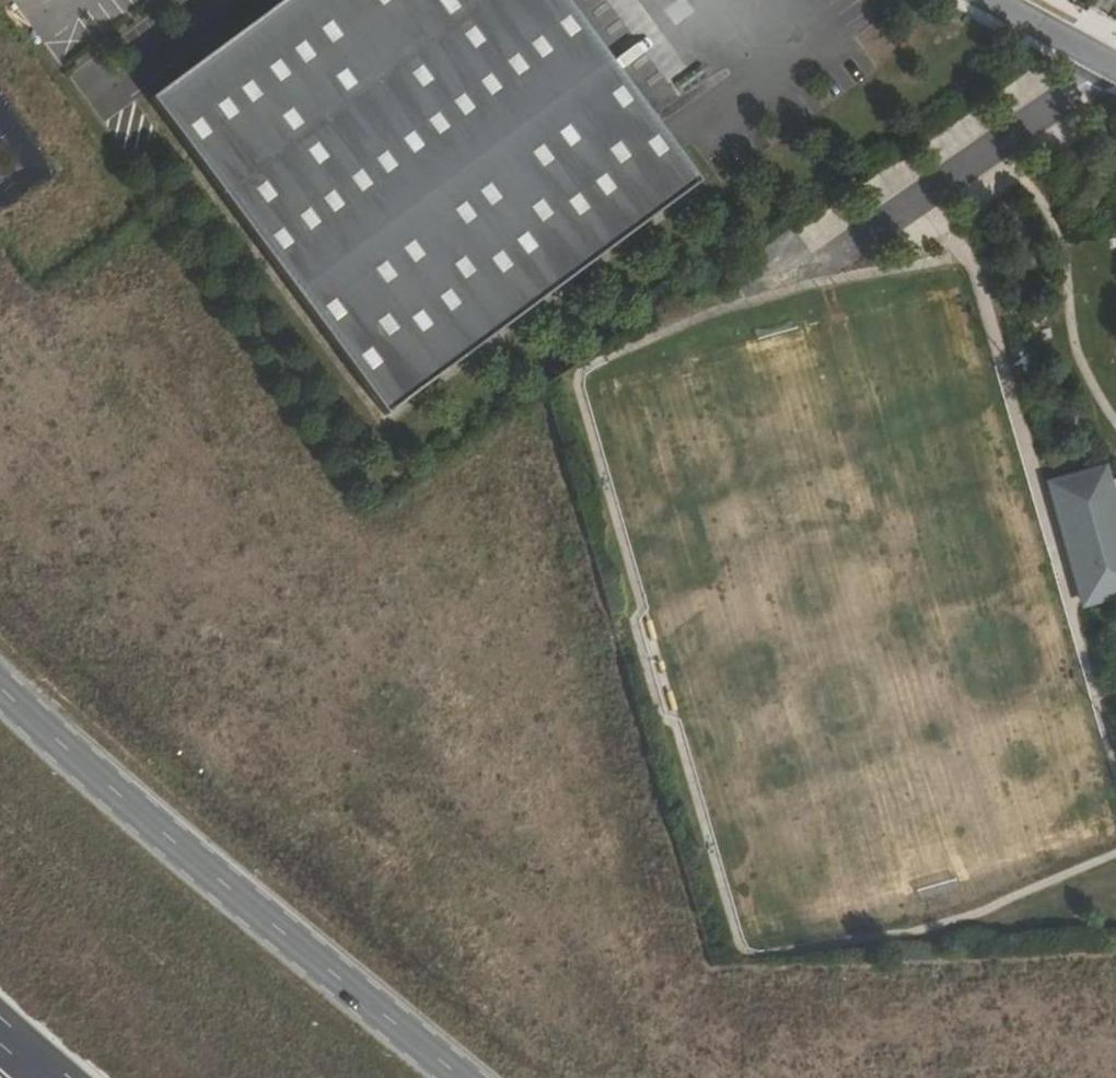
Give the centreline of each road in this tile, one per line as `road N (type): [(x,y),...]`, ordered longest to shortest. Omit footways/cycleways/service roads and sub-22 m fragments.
road 1 (secondary): [(0,682),(258,912),(467,1077)]
road 2 (tertiary): [(1115,62),(999,0)]

